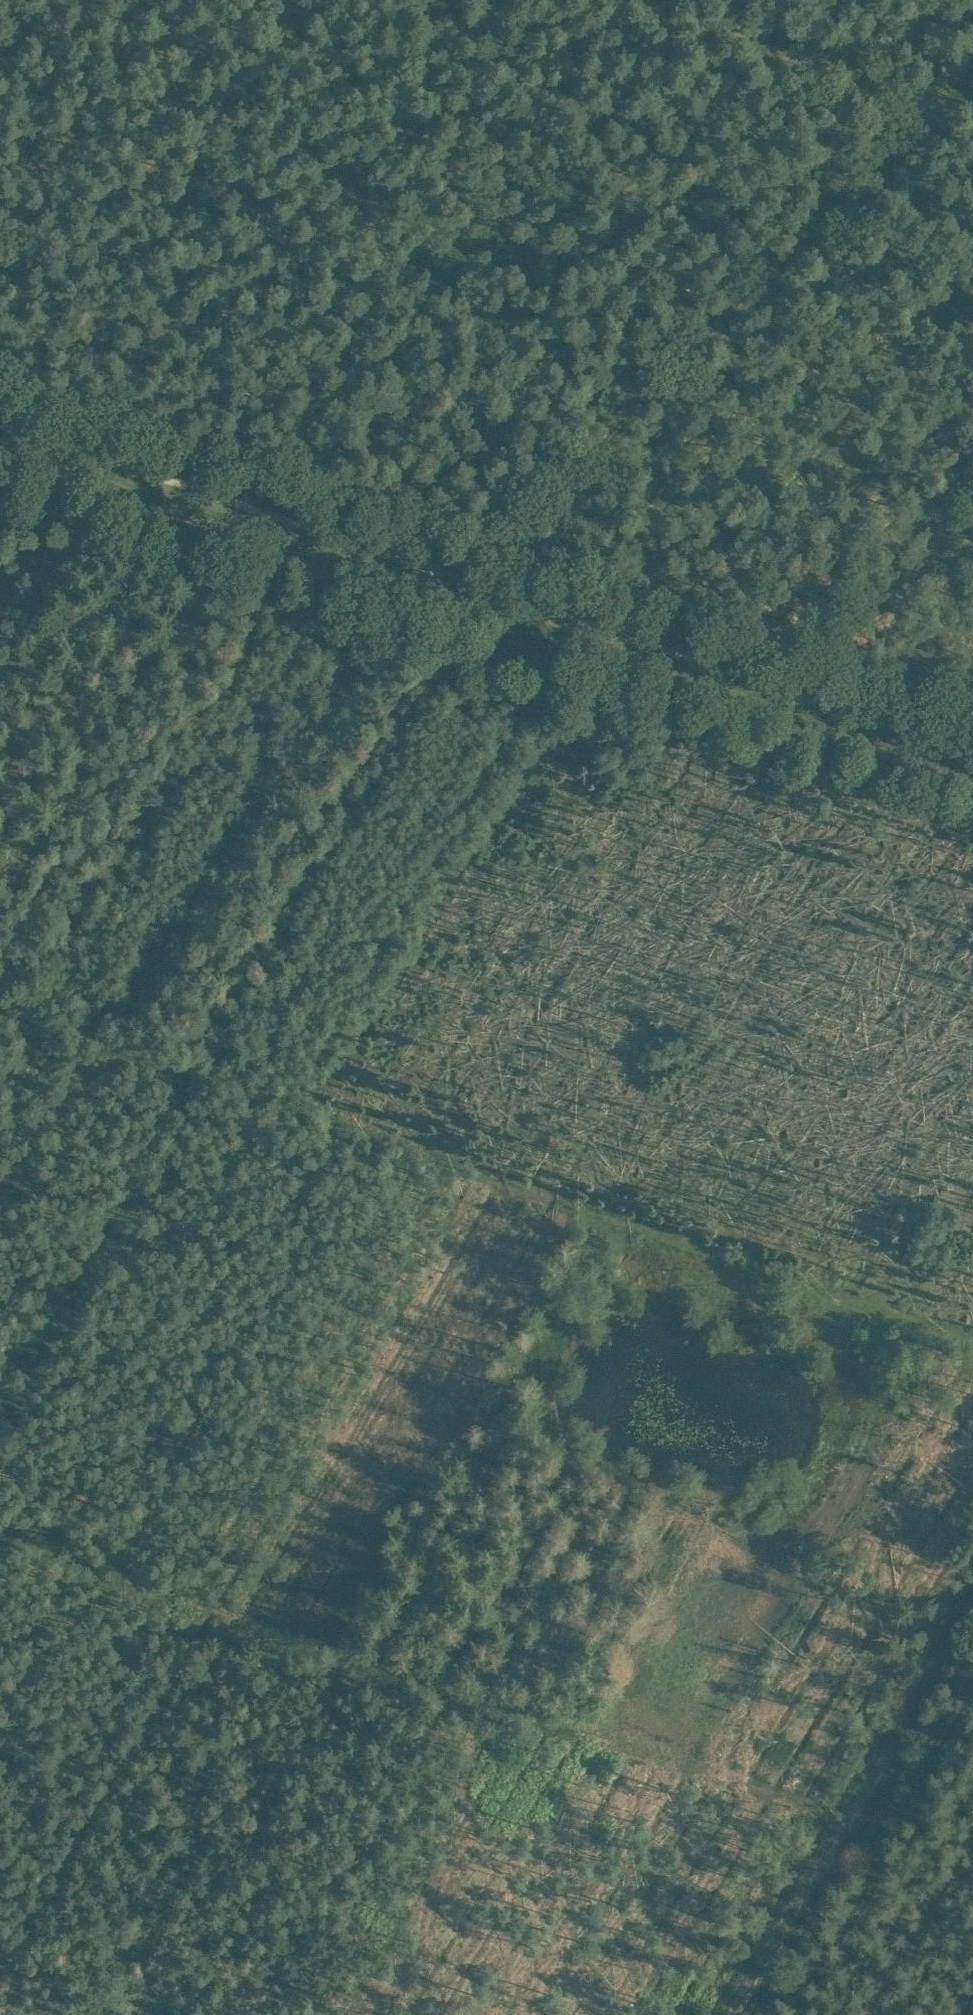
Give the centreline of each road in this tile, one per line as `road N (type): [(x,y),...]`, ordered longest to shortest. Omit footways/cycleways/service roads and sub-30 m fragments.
road 1 (track): [(0,428),(972,761)]
road 2 (track): [(469,588),(584,449),(972,51)]
road 3 (track): [(740,2014),(972,1627)]

